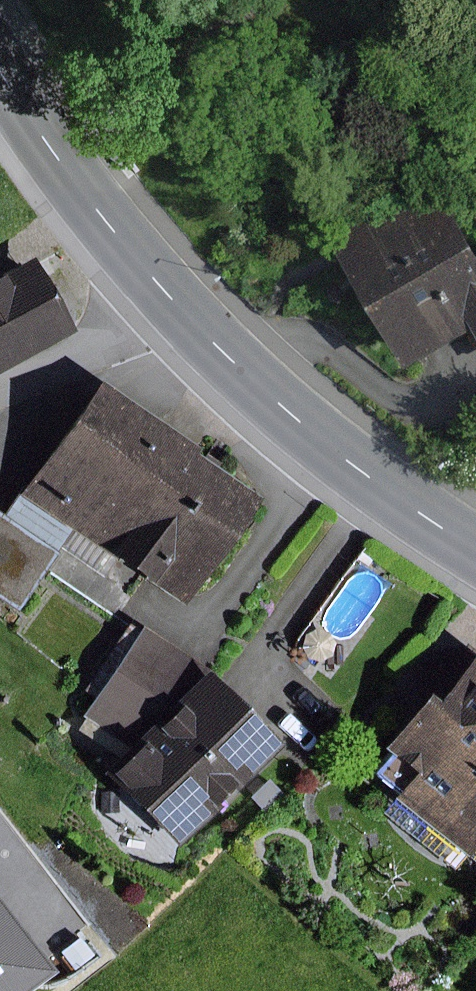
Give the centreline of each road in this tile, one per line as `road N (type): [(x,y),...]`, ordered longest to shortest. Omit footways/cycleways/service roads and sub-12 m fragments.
road 1 (secondary): [(163,291),(352,467),(475,549)]
road 2 (secondary): [(0,72),(163,291)]
road 3 (residential): [(163,291),(84,355),(0,400)]

